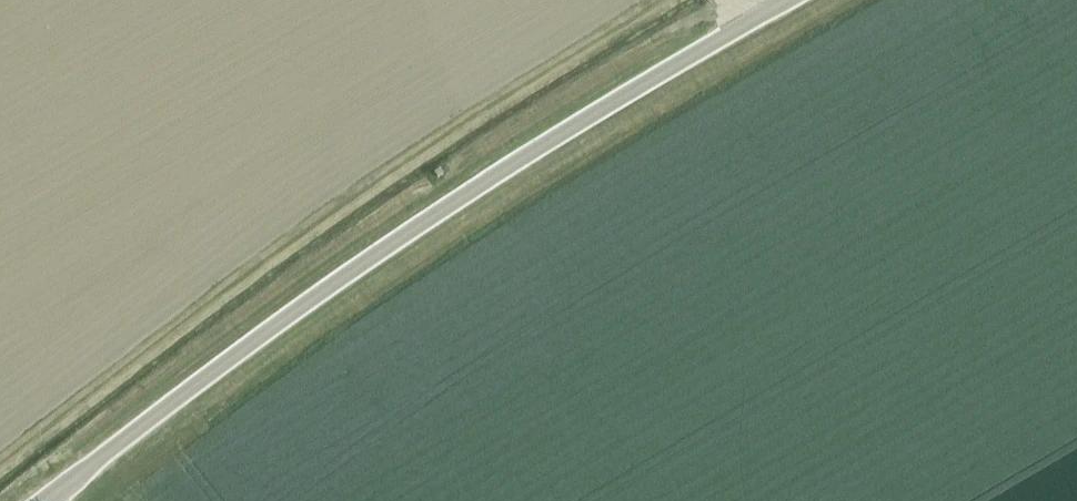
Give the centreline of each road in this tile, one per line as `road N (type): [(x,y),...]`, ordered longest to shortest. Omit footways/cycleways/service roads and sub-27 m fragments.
road 1 (unclassified): [(46,500),(234,354),(482,182),(783,0)]

